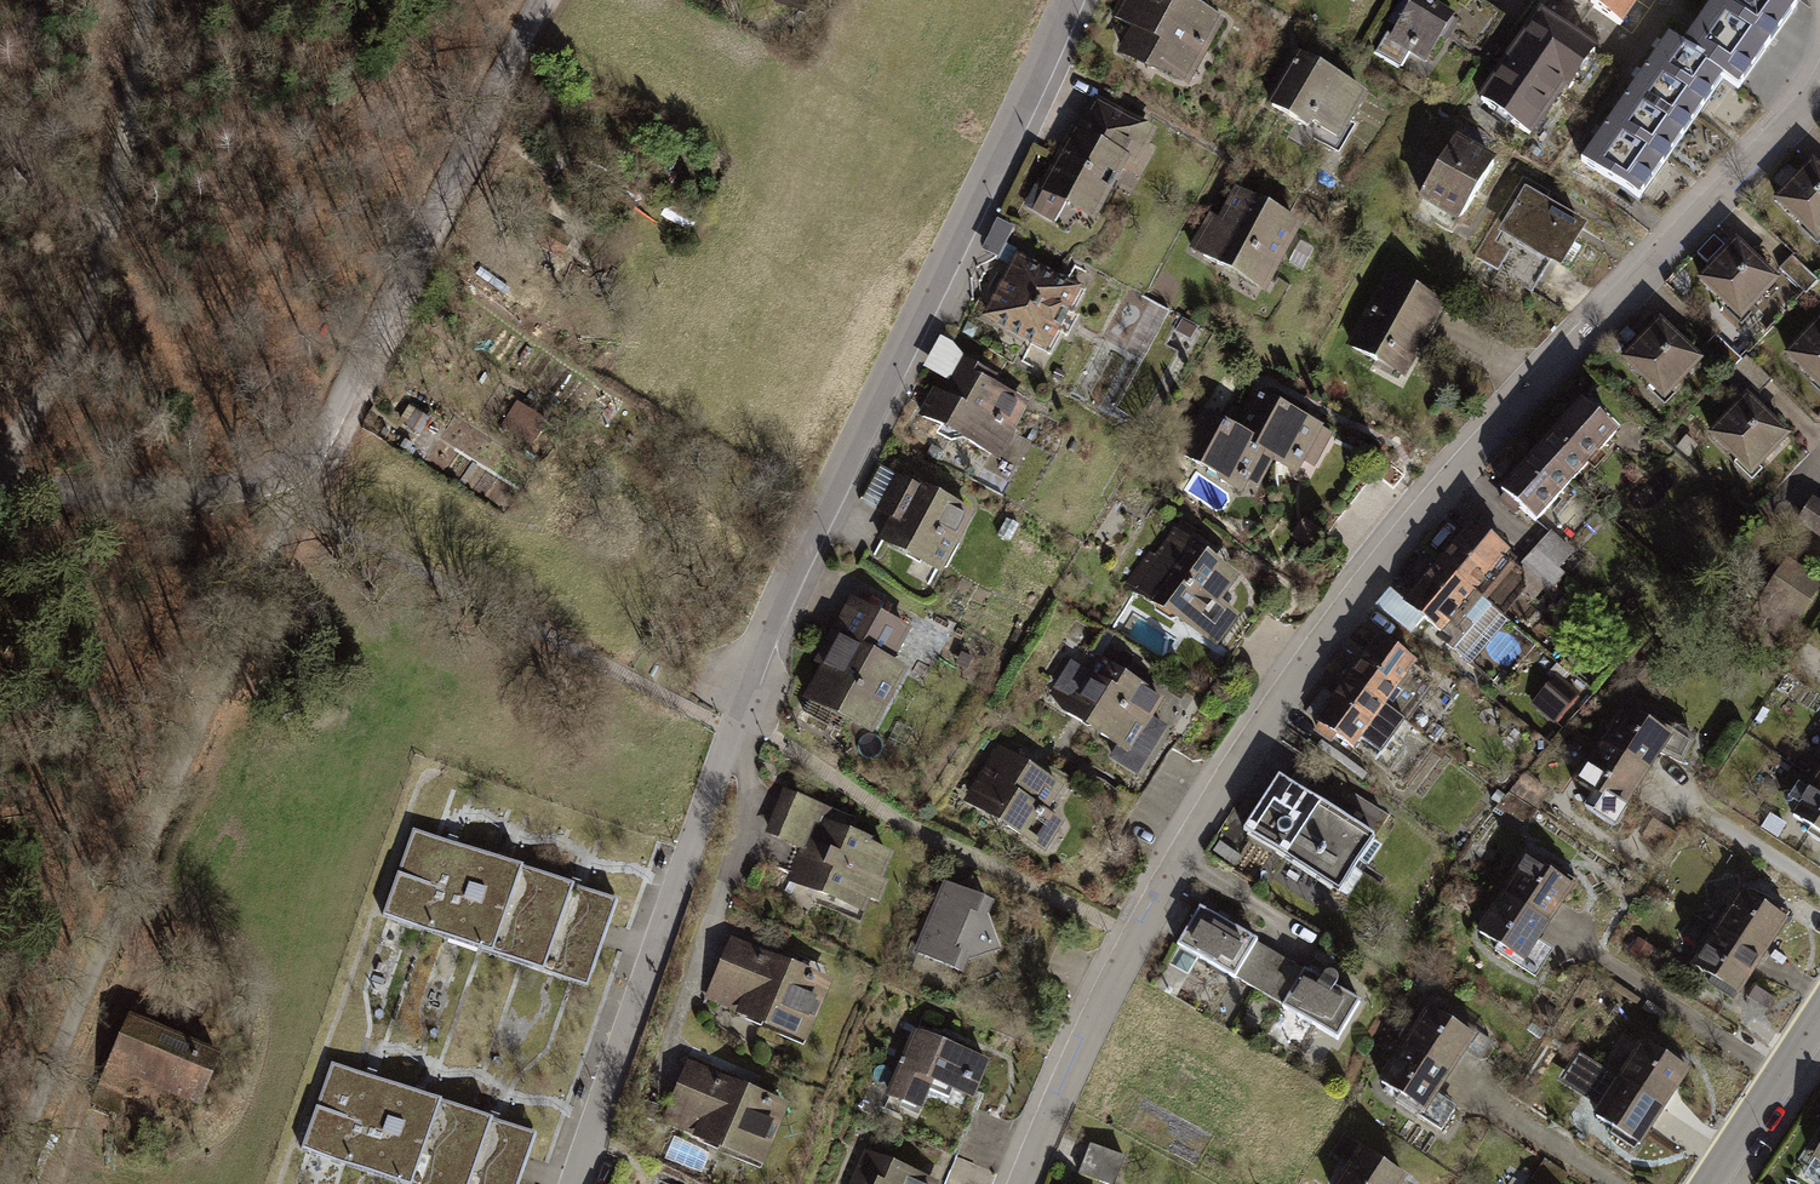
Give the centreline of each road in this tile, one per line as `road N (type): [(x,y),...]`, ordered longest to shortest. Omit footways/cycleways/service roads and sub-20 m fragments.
road 1 (residential): [(1024,1183),(1138,940),(1288,690),(1432,505),(1819,91)]
road 2 (residential): [(570,1183),(733,722),(1078,0)]
road 3 (unclassified): [(315,447),(536,0)]
road 4 (track): [(151,0),(104,270),(50,385),(0,452)]
road 5 (unclassified): [(0,488),(169,496),(247,487),(315,447)]
road 6 (tertiary): [(1706,1183),(1819,1009)]

